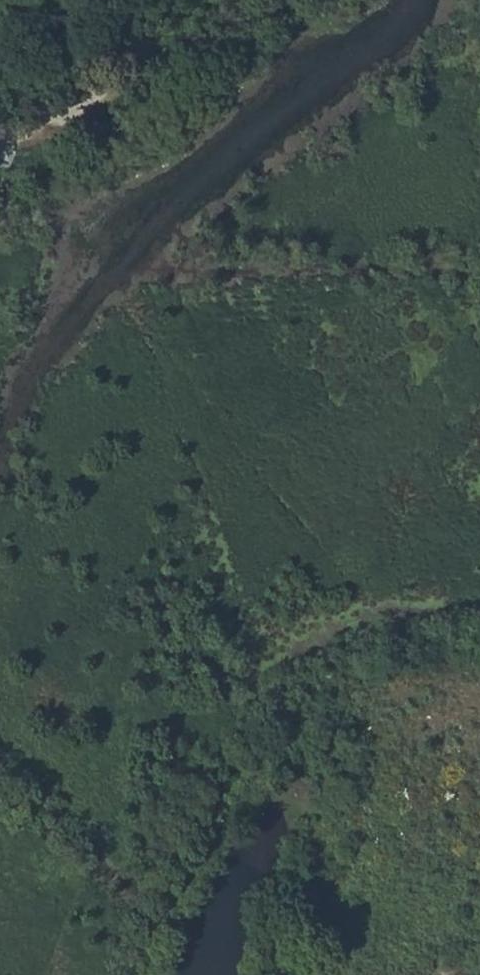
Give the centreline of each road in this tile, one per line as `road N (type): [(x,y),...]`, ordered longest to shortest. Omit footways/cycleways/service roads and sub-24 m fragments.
road 1 (track): [(0,138),(78,113),(119,78),(160,0)]

